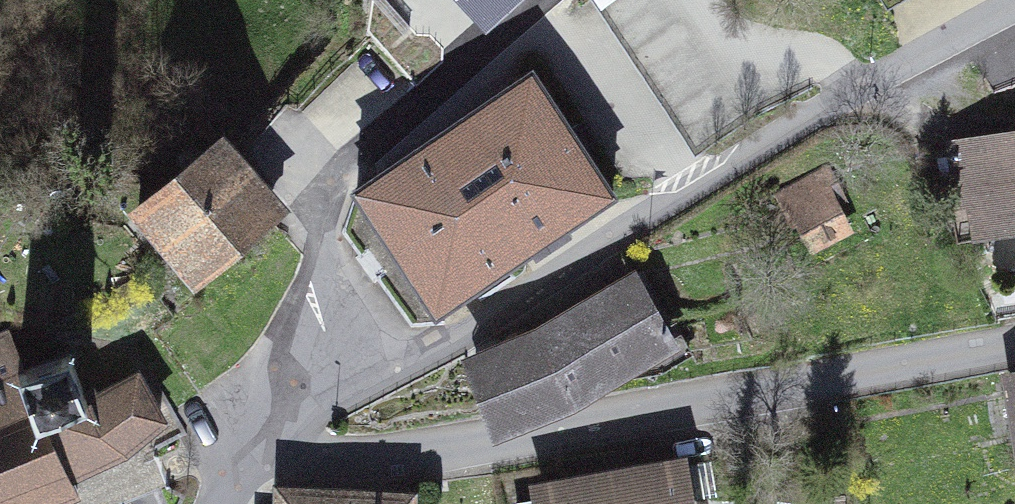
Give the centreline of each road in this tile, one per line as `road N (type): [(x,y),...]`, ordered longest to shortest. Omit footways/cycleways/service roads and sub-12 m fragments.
road 1 (residential): [(1014,3),(672,199),(466,332),(390,369),(321,377)]
road 2 (residential): [(1014,348),(412,455),(353,459),(267,446)]
road 3 (residential): [(321,377),(348,327),(315,210),(566,0)]

